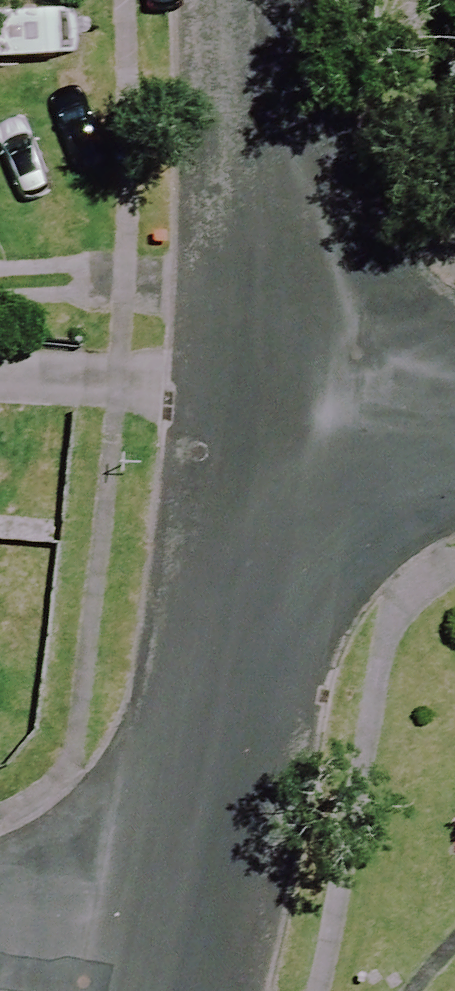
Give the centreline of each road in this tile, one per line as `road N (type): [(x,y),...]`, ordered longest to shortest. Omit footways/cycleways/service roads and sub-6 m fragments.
road 1 (residential): [(178,964),(238,632),(269,375)]
road 2 (residential): [(269,375),(283,95),(276,0)]
road 3 (residential): [(269,375),(454,398)]
road 4 (residential): [(178,964),(0,937)]

